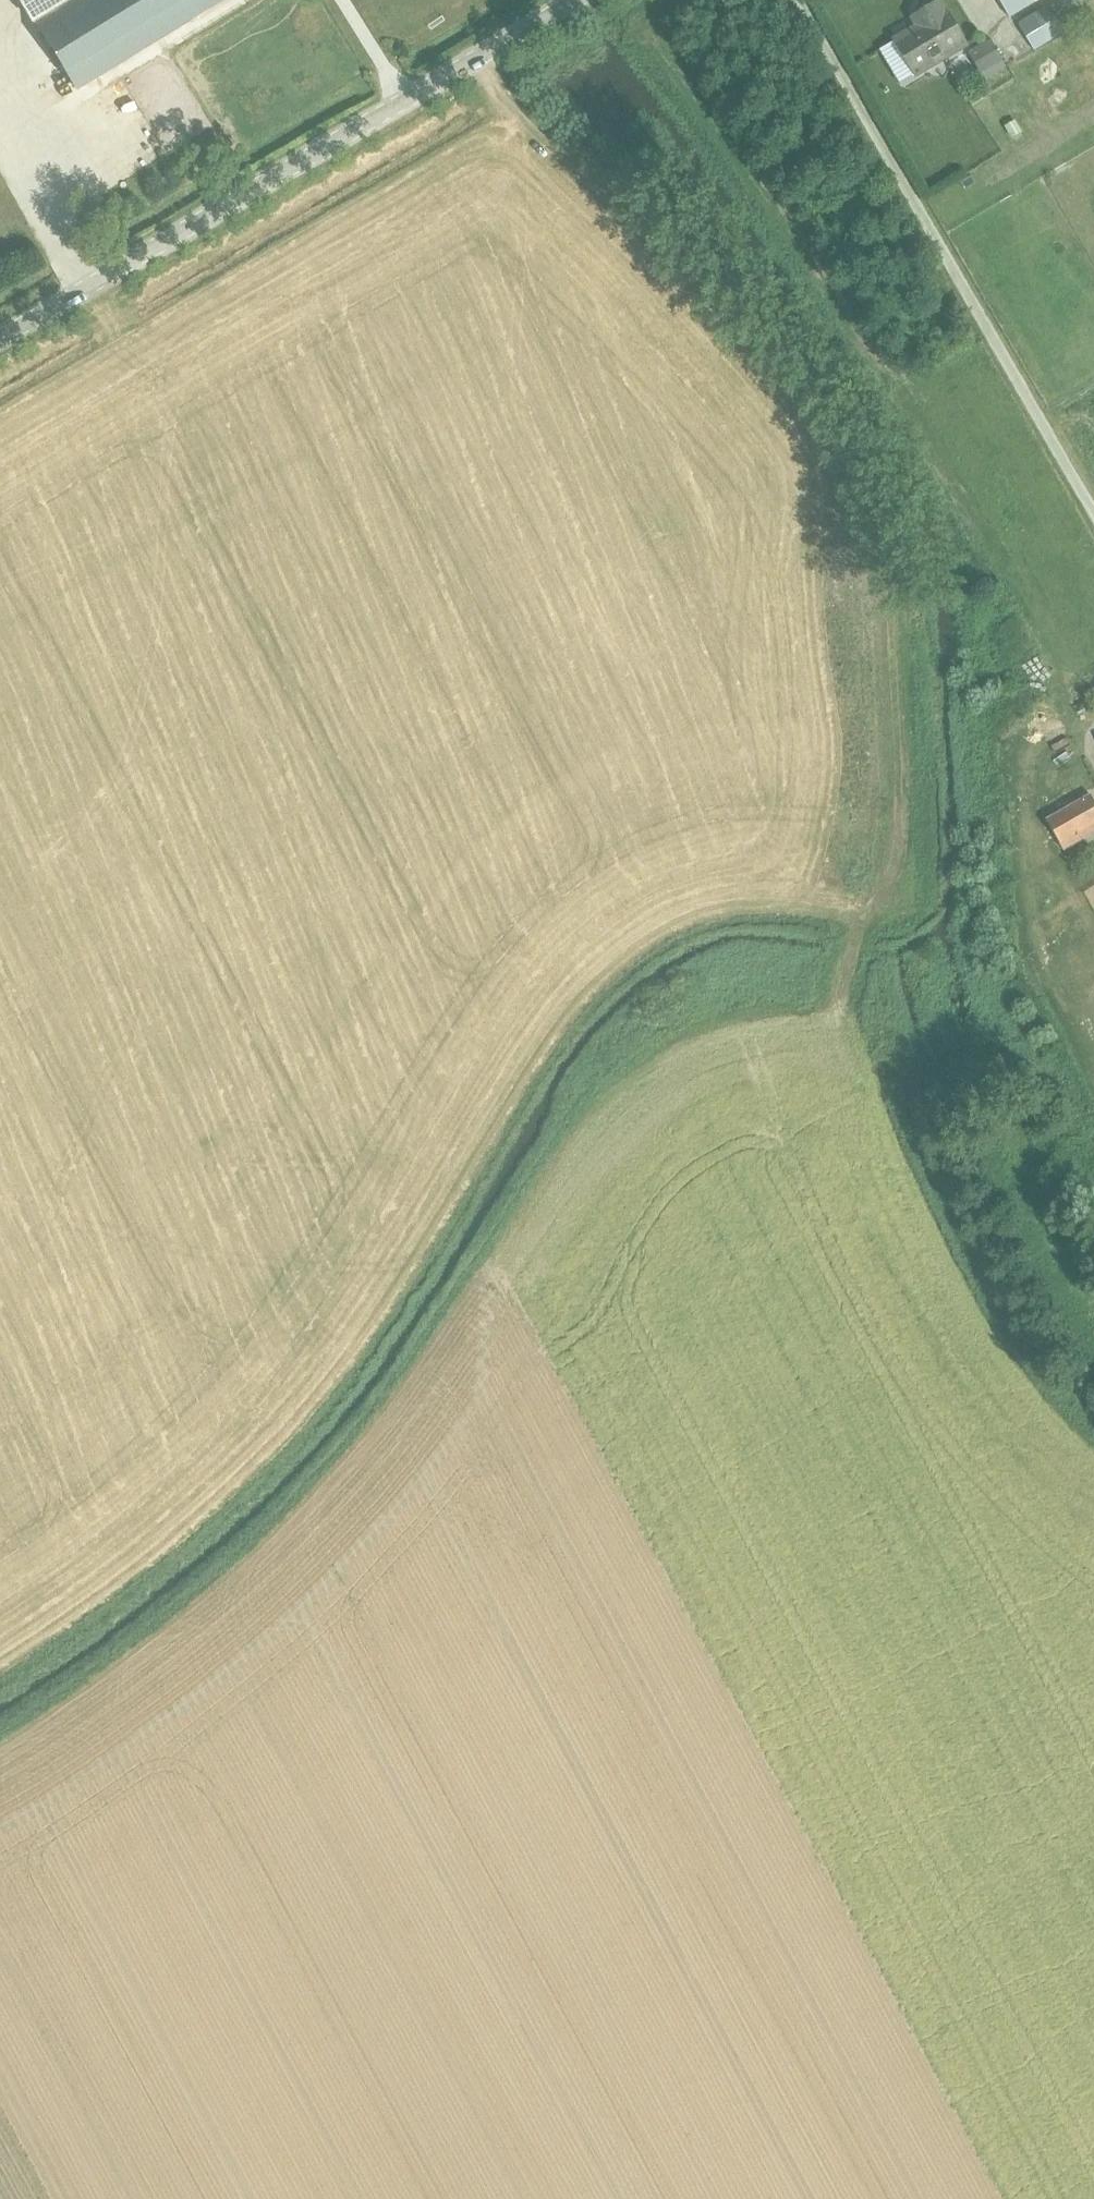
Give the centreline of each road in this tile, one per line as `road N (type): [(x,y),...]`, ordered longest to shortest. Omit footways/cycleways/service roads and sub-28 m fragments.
road 1 (unclassified): [(0,338),(584,0)]

